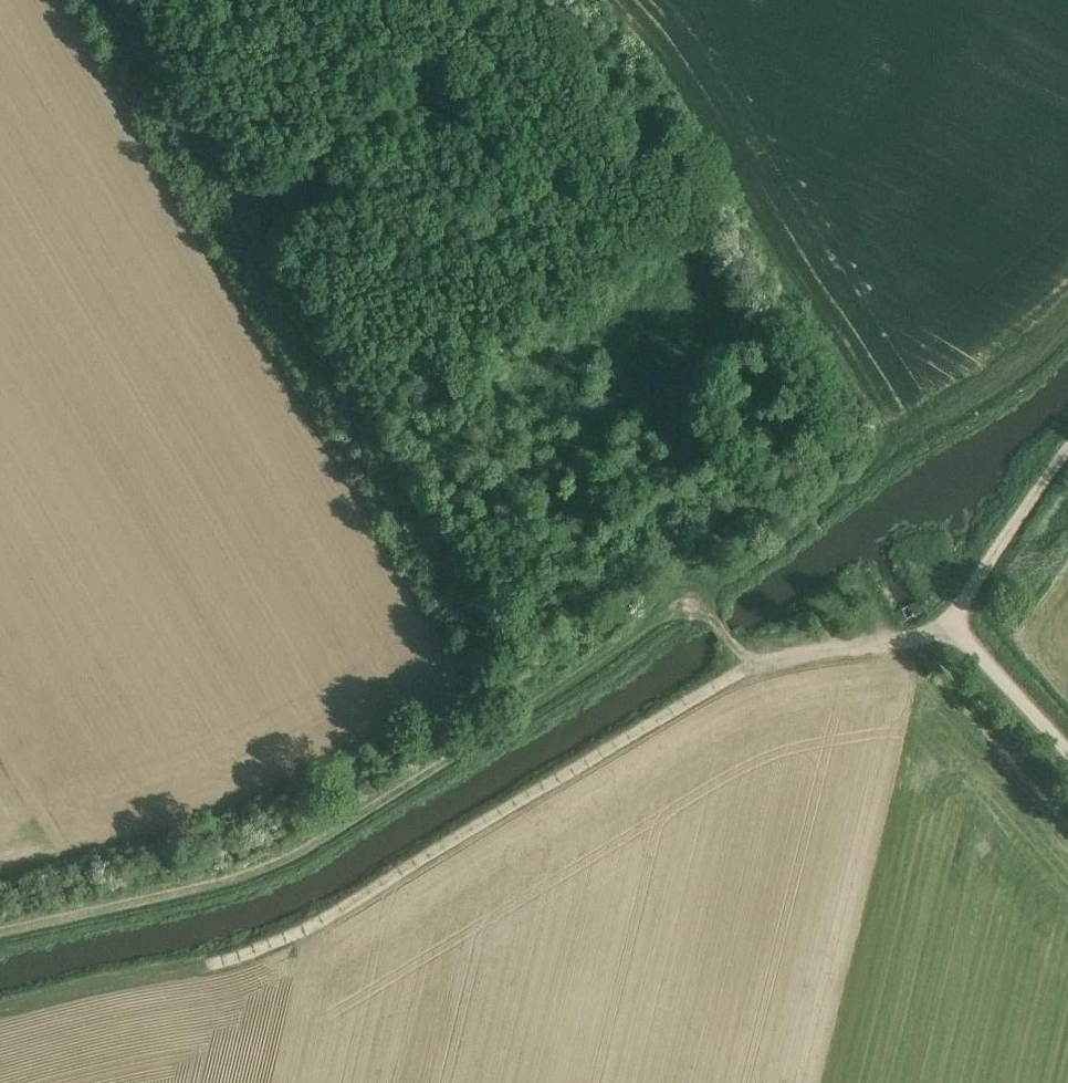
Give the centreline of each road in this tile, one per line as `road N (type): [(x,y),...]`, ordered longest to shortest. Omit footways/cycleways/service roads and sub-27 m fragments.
road 1 (track): [(713,616),(746,665),(949,621)]
road 2 (track): [(1067,462),(949,621)]
road 3 (unclassified): [(1067,752),(949,621)]

